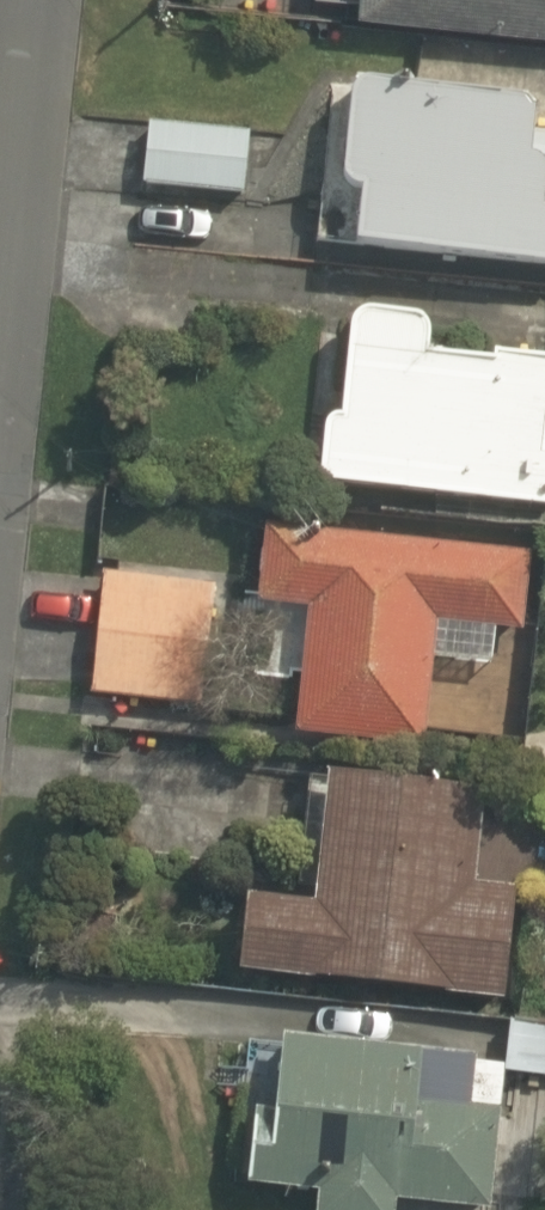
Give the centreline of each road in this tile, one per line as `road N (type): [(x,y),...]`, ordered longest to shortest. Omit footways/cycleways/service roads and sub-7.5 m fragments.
road 1 (residential): [(0,223),(22,0)]

